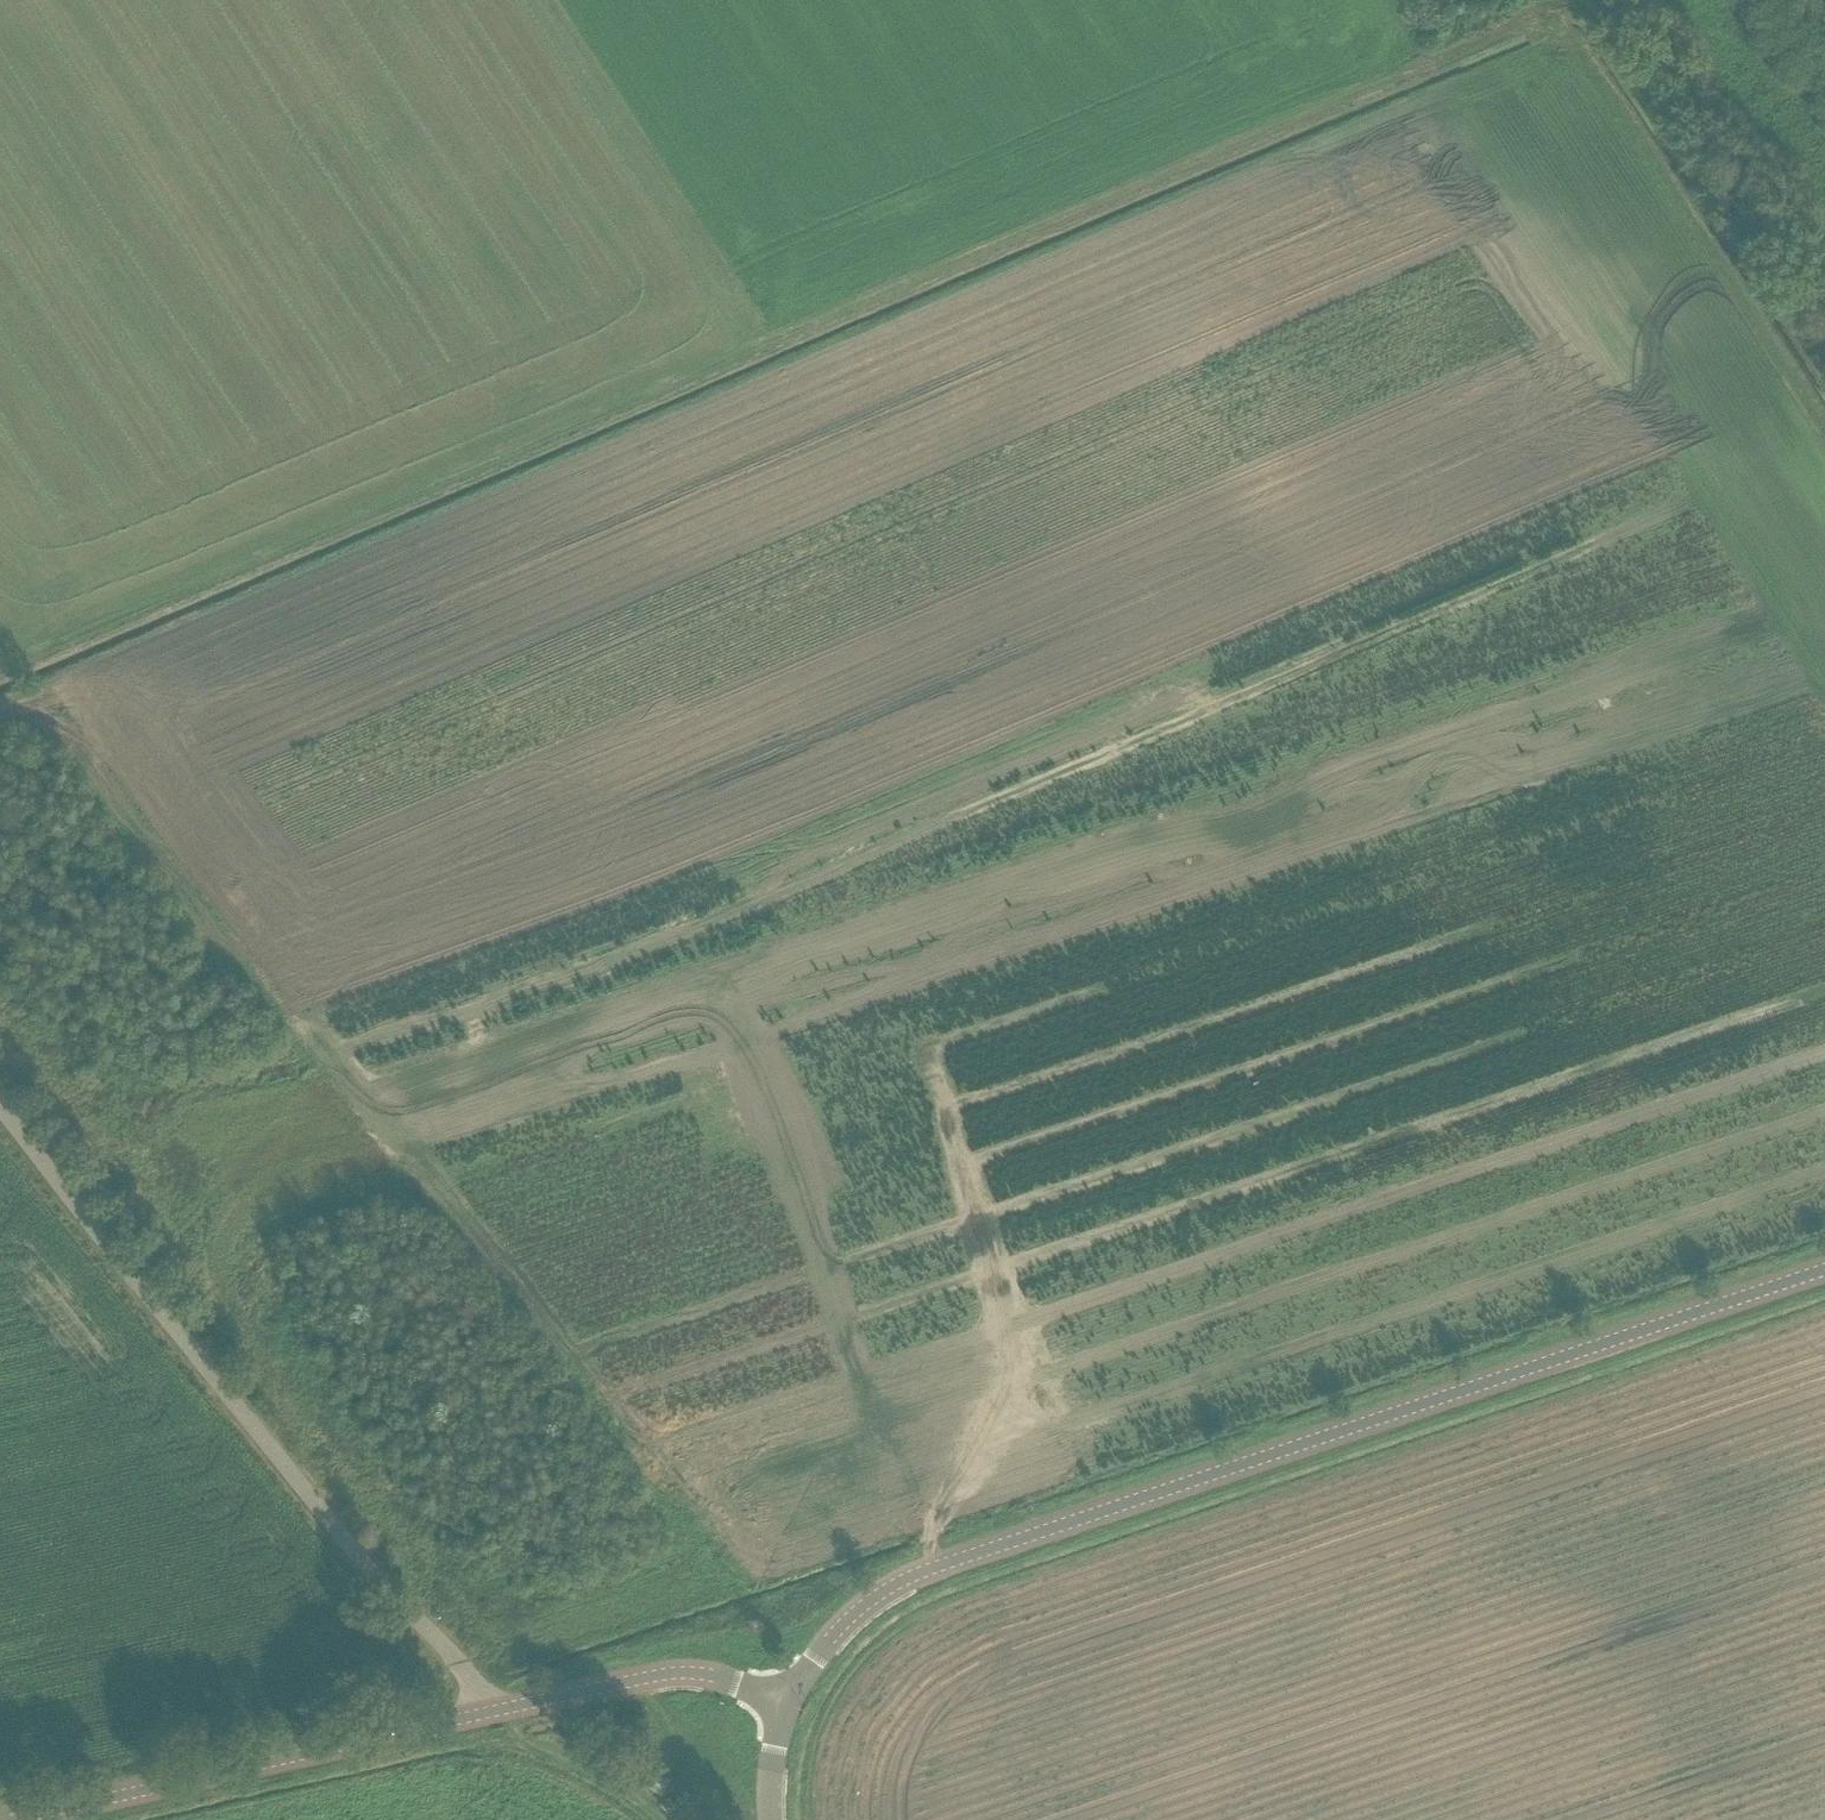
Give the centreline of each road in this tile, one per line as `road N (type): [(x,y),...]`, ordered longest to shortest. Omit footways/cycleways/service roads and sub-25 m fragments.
road 1 (unclassified): [(788,1711),(825,1652),(876,1603),(918,1579),(1824,1276)]
road 2 (unclassified): [(0,1105),(274,1455),(475,1688),(484,1713)]
road 3 (unclassified): [(7,1819),(484,1713)]
road 4 (unclassified): [(484,1713),(677,1674),(714,1677),(788,1711)]

